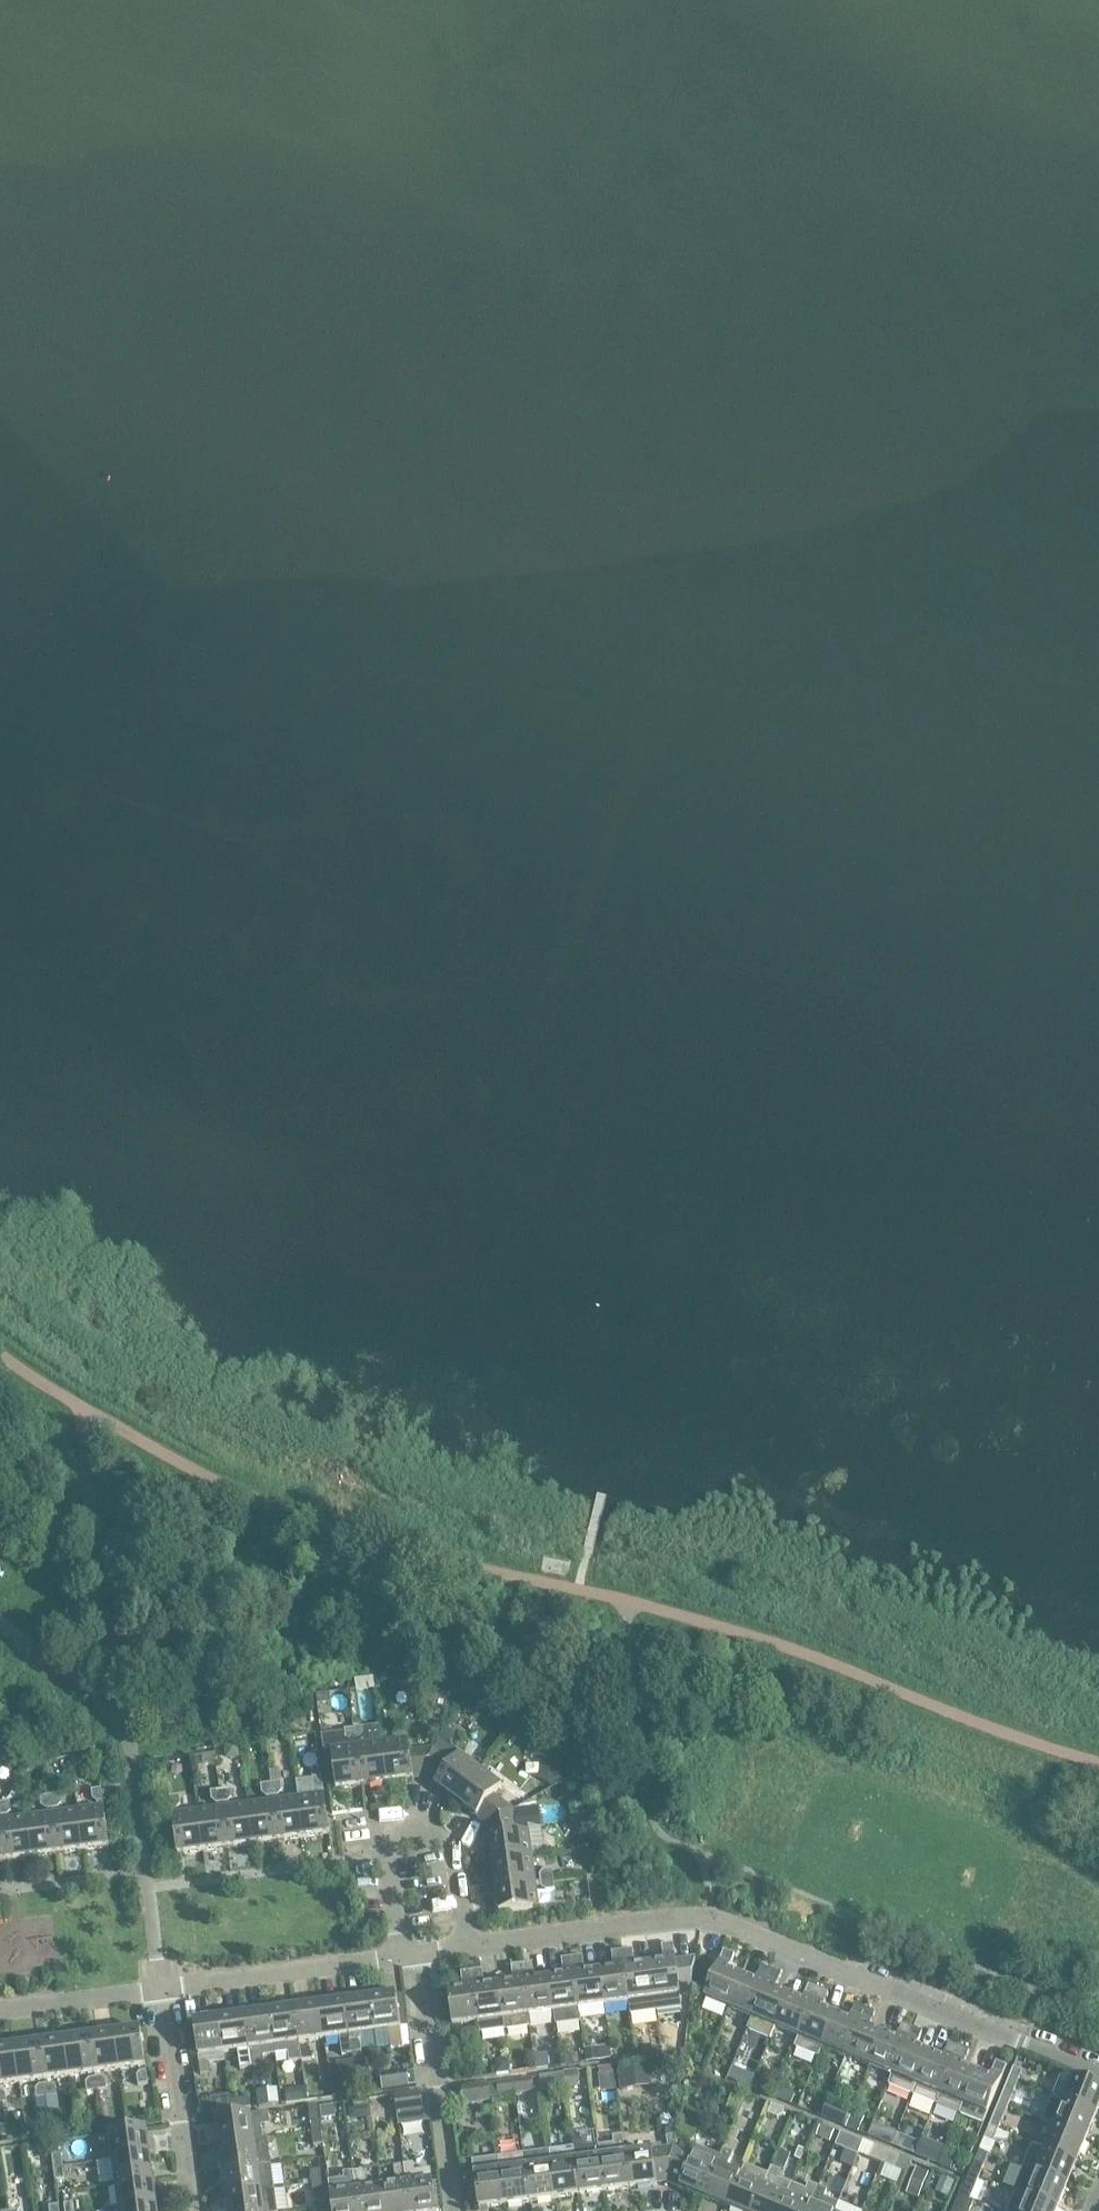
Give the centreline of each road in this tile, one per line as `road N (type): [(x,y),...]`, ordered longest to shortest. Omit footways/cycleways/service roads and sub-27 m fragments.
road 1 (residential): [(1098,2071),(694,1915),(470,1946)]
road 2 (residential): [(398,1956),(379,1822),(415,1817),(456,1844),(470,1946)]
road 3 (residential): [(160,1992),(123,1721)]
road 4 (residential): [(454,2210),(419,1954)]
road 5 (residential): [(160,1992),(398,1956)]
road 6 (residential): [(191,2210),(160,1992)]
road 7 (residential): [(0,2014),(160,1992)]
road 8 (residential): [(0,1624),(123,1721)]

